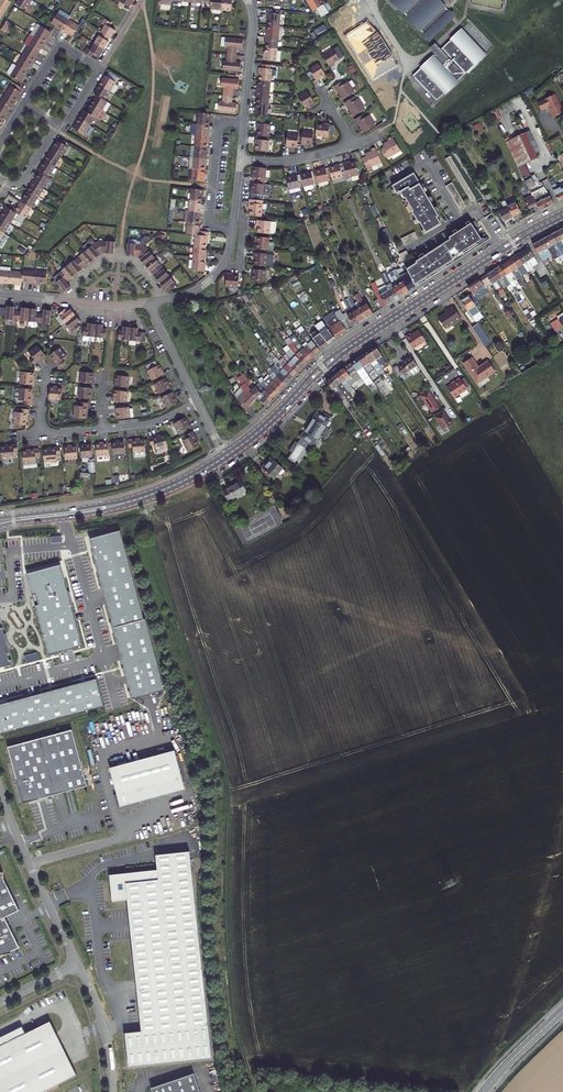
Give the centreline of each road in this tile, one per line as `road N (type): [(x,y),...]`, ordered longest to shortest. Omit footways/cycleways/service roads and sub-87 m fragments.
road 1 (secondary): [(562,211),(342,348),(224,454)]
road 2 (secondary): [(227,460),(345,355),(562,219)]
road 3 (secondary): [(0,526),(138,503),(227,460)]
road 4 (secondary): [(224,454),(123,500),(0,518)]
road 5 (unclassified): [(0,789),(77,965)]
road 6 (residential): [(244,124),(219,121),(208,225),(234,228)]
road 7 (residential): [(160,301),(134,262),(105,259),(79,279),(74,302)]
road 8 (unclassified): [(77,965),(104,1028),(113,1091)]
road 9 (residential): [(244,124),(253,25),(247,0)]

